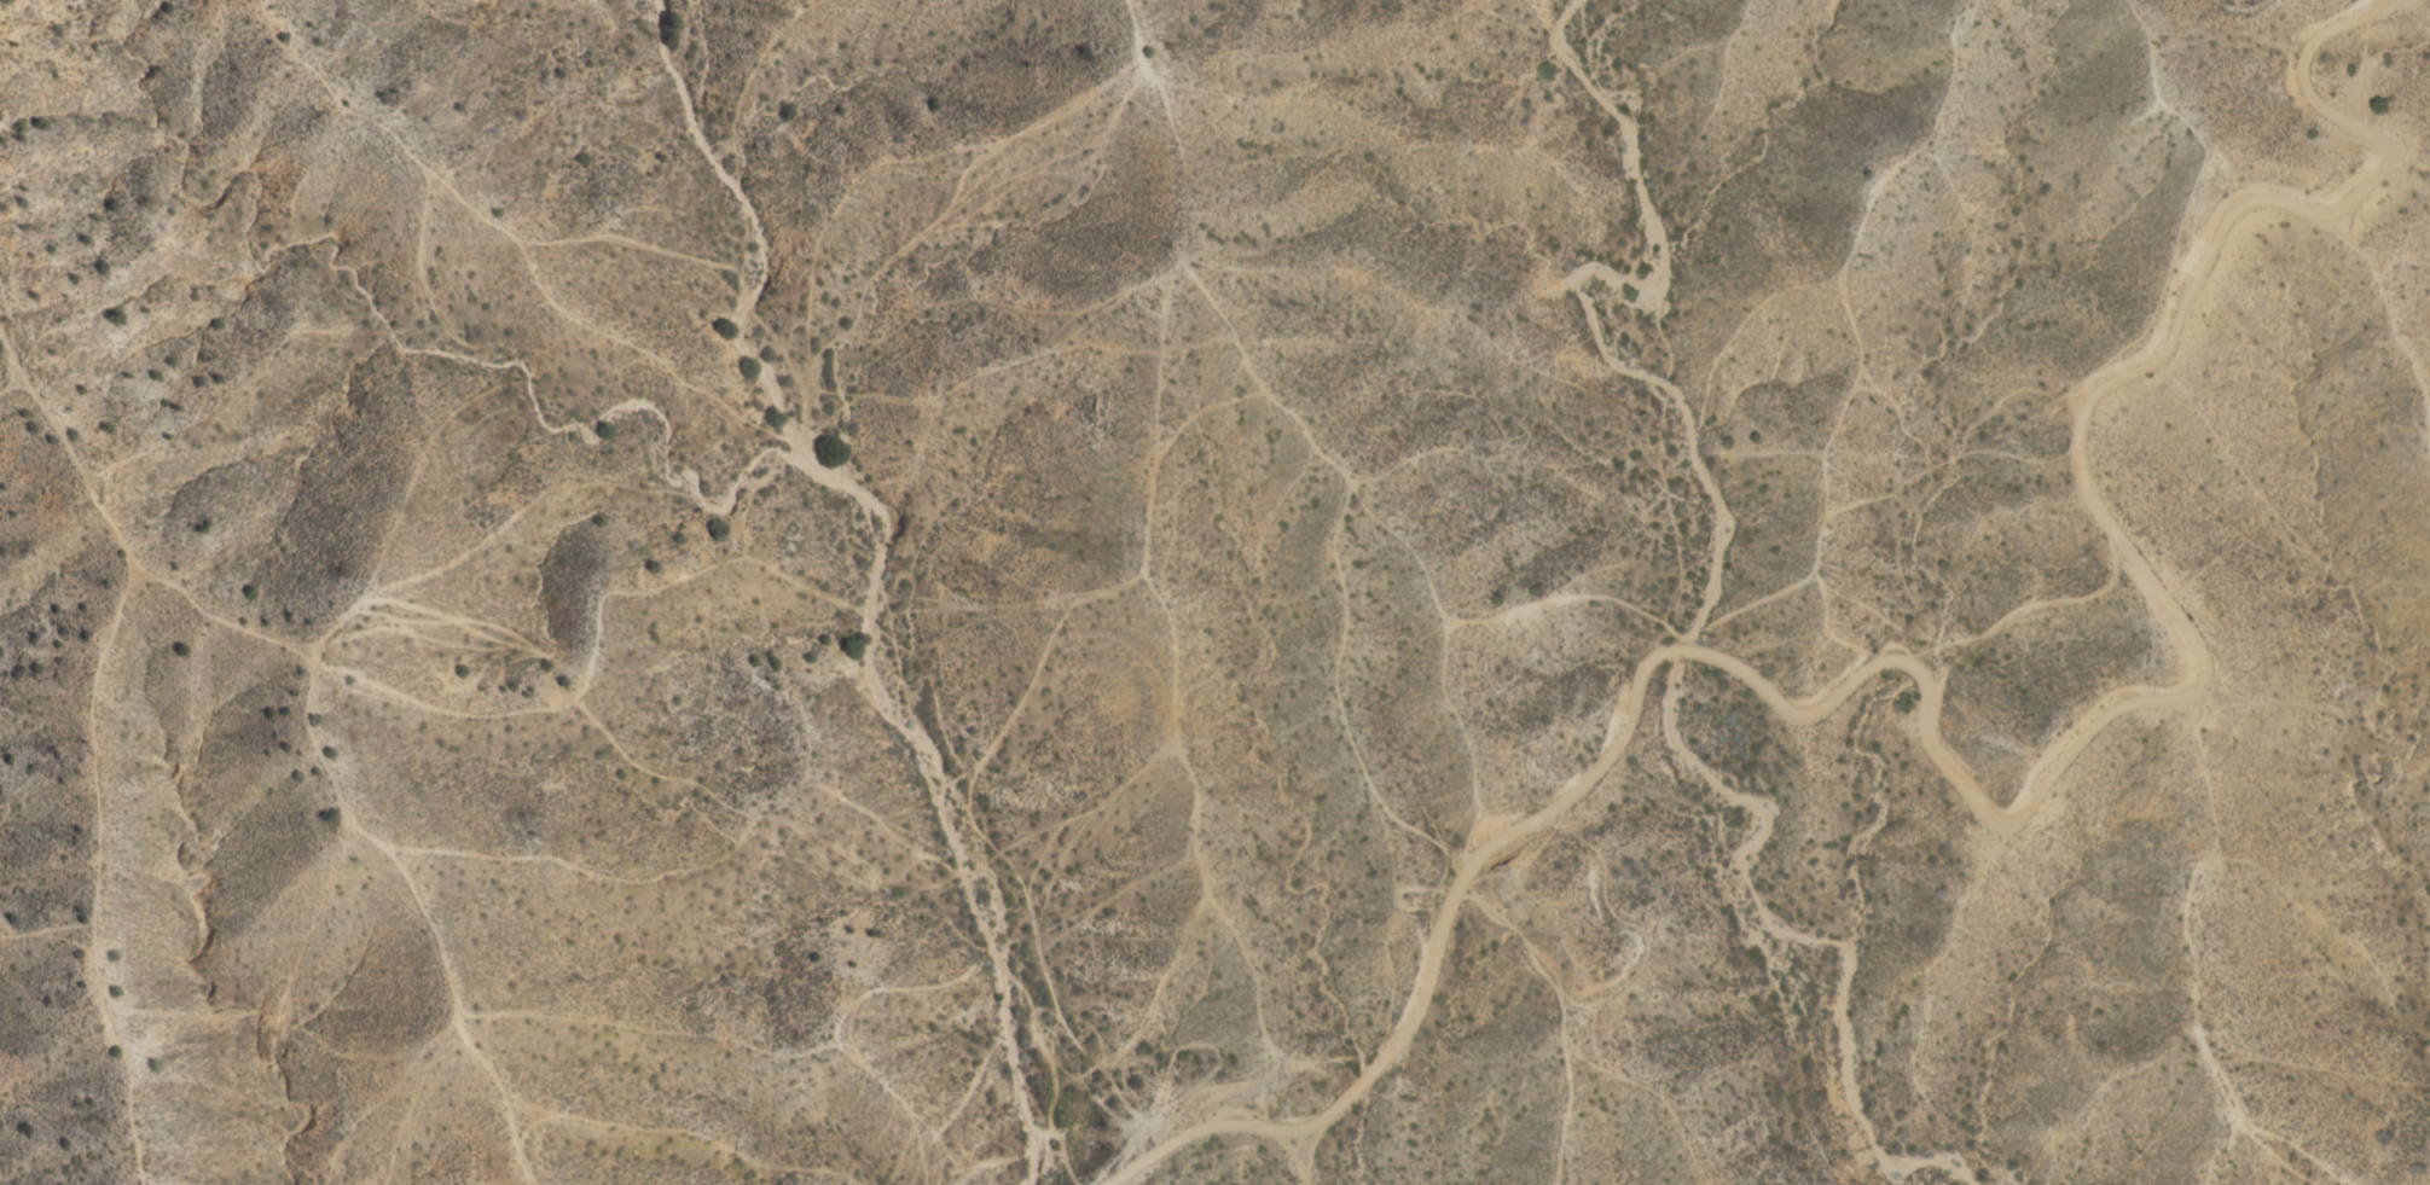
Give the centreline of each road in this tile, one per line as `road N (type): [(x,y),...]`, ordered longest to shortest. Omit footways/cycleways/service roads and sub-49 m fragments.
road 1 (track): [(1117,1184),(1196,1145),(1292,1146),(1324,1137),(1380,1096),(1413,1044),(1431,942),(1473,860),(1558,807),(1603,763),(1646,664),(1666,652),(1713,660),(1791,715),(1817,710),(1863,673),(1898,662),(1926,689),(1927,750),(1996,821),(2092,732),(2167,722),(2187,710),(2194,679),(2186,654),(2096,511),(2093,454),(2103,430),(2165,371),(2200,239),(2215,220),(2249,201),(2338,216),(2370,193),(2366,161),(2307,98),(2299,74),(2308,37),(2374,0)]

